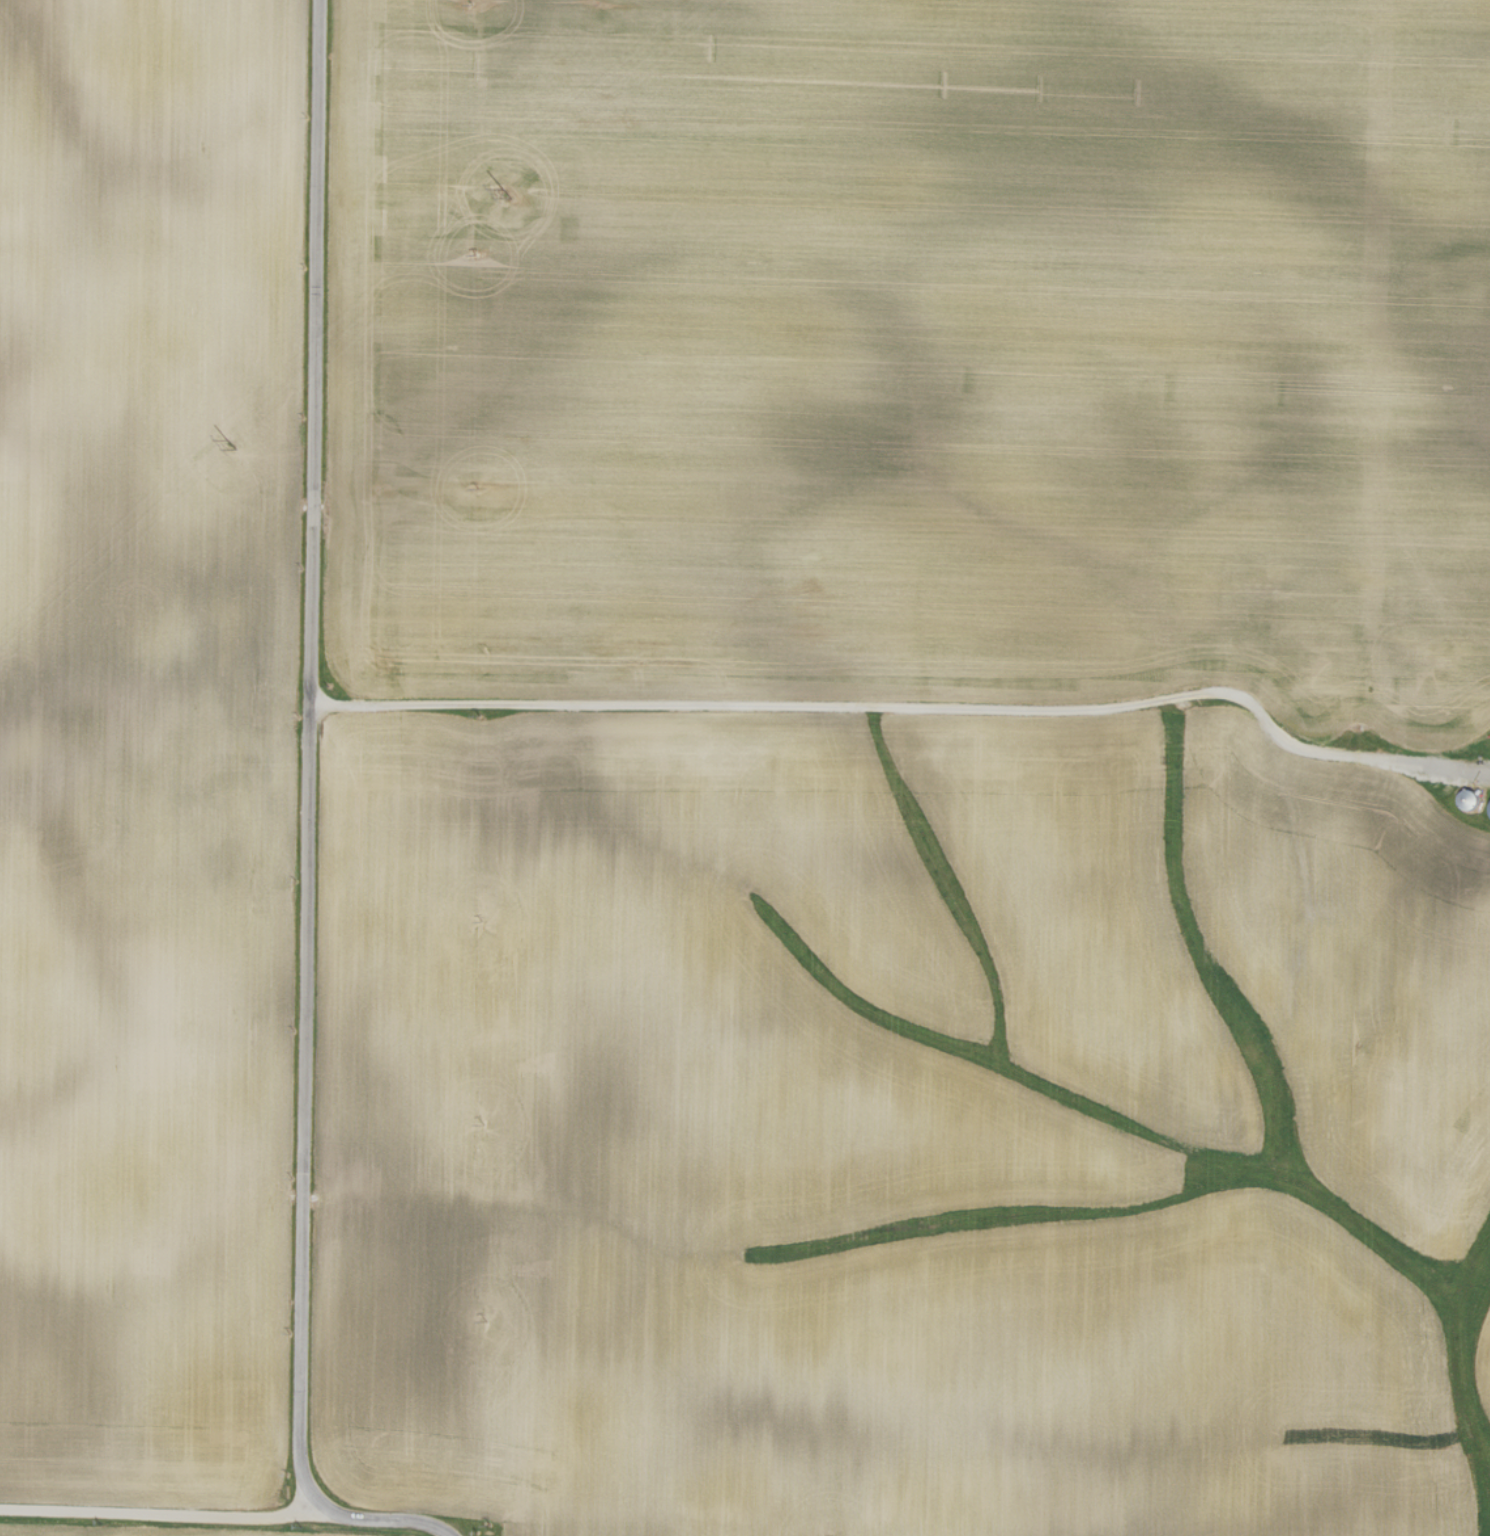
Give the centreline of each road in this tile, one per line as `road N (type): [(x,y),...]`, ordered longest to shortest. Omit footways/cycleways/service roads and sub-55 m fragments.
road 1 (residential): [(305,1519),(299,1450),(321,0)]
road 2 (residential): [(305,1519),(0,1511)]
road 3 (residential): [(451,1535),(409,1519),(305,1519)]

